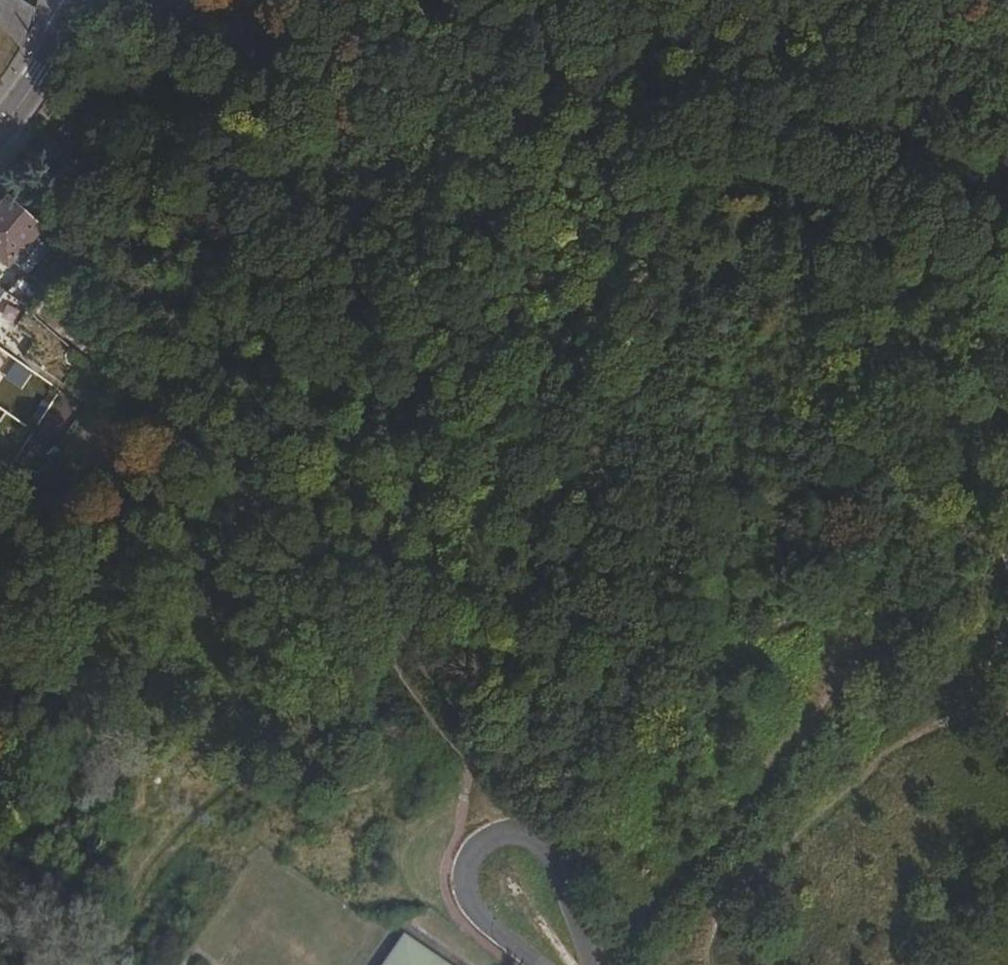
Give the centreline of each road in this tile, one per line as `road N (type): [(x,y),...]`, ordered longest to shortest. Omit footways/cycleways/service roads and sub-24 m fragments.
road 1 (track): [(954,700),(978,675),(1003,610),(971,457),(993,399),(987,372),(1007,326)]
road 2 (track): [(699,964),(723,897),(782,835),(900,740),(955,716)]
road 3 (residential): [(544,964),(474,906),(461,878),(465,850),(494,828),(524,828),(546,847),(559,877)]

